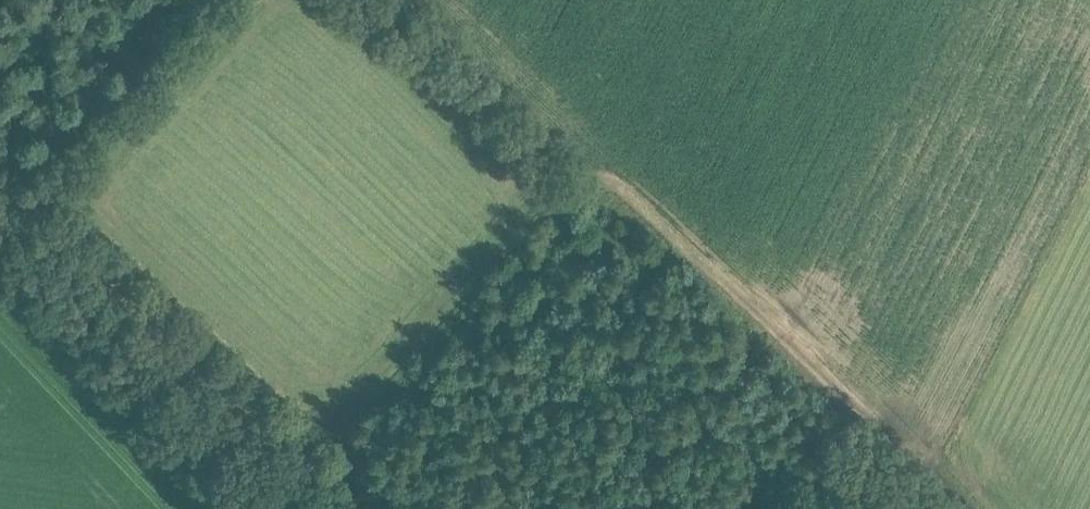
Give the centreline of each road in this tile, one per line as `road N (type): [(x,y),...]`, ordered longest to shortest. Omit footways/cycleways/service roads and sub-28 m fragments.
road 1 (track): [(367,508),(0,156)]

